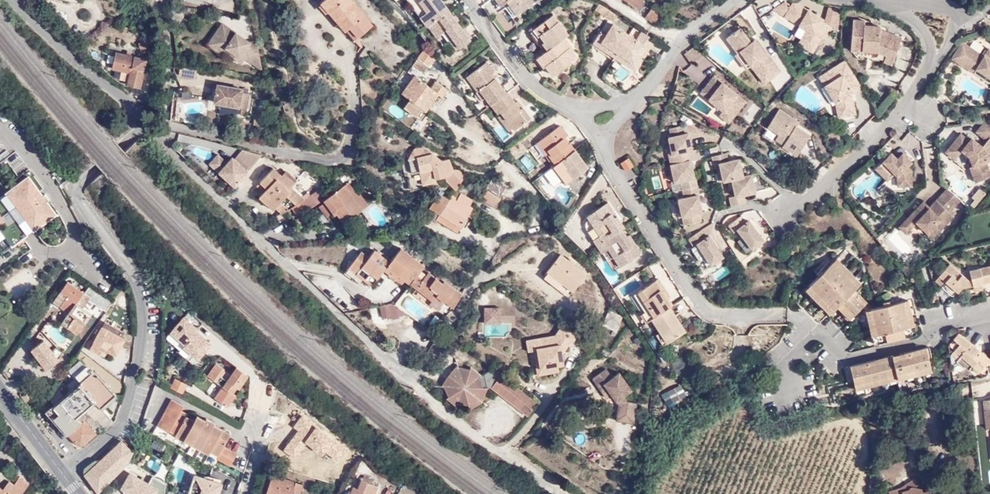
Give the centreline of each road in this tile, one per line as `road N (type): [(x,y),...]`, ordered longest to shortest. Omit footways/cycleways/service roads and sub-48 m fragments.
road 1 (tertiary): [(12,0),(144,125),(79,191),(138,289),(134,384),(119,427),(62,472)]
road 2 (residential): [(607,147),(609,164),(700,298),(716,312),(787,314)]
road 3 (residential): [(921,76),(887,129),(787,213)]
road 4 (residential): [(470,0),(534,85),(573,106)]
road 5 (residential): [(921,76),(951,40),(958,12),(934,1),(888,0)]
road 6 (residential): [(638,97),(686,41),(747,0)]

